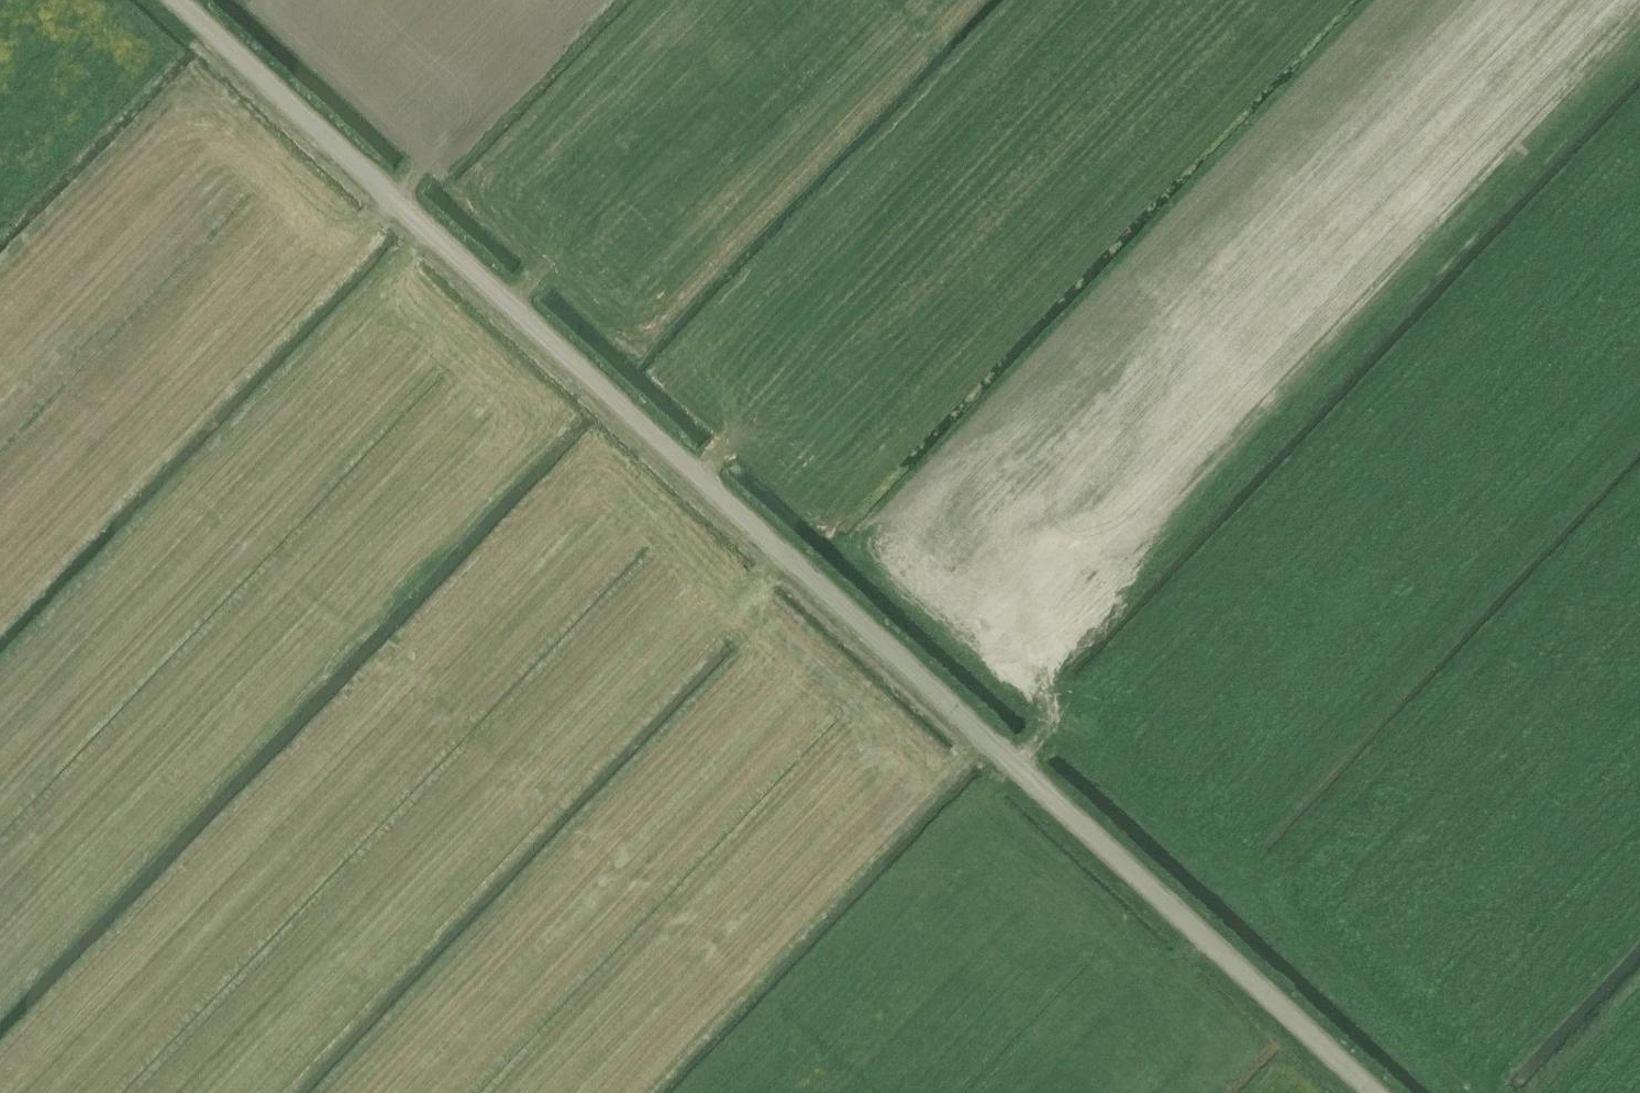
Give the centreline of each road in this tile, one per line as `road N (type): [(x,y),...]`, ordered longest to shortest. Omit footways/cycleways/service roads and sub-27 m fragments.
road 1 (unclassified): [(1373,1092),(176,0)]

